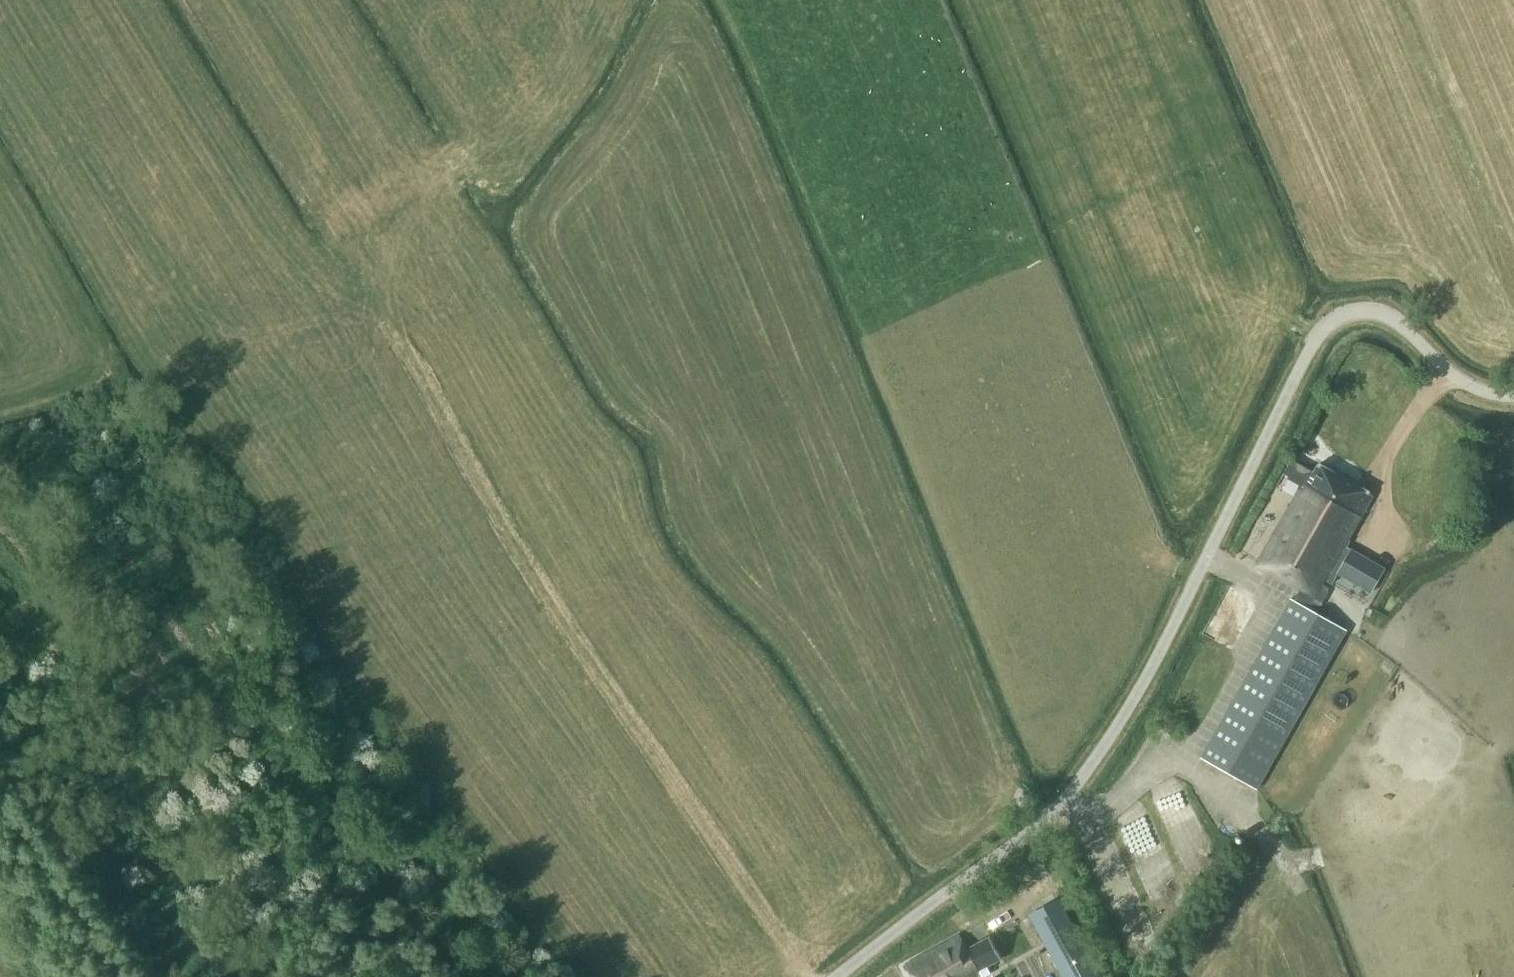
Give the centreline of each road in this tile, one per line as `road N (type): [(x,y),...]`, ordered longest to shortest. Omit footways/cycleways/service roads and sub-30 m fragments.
road 1 (unclassified): [(838,976),(1041,823),(1095,756),(1146,678),(1328,324),(1353,313),(1393,317),(1454,376),(1513,395)]

